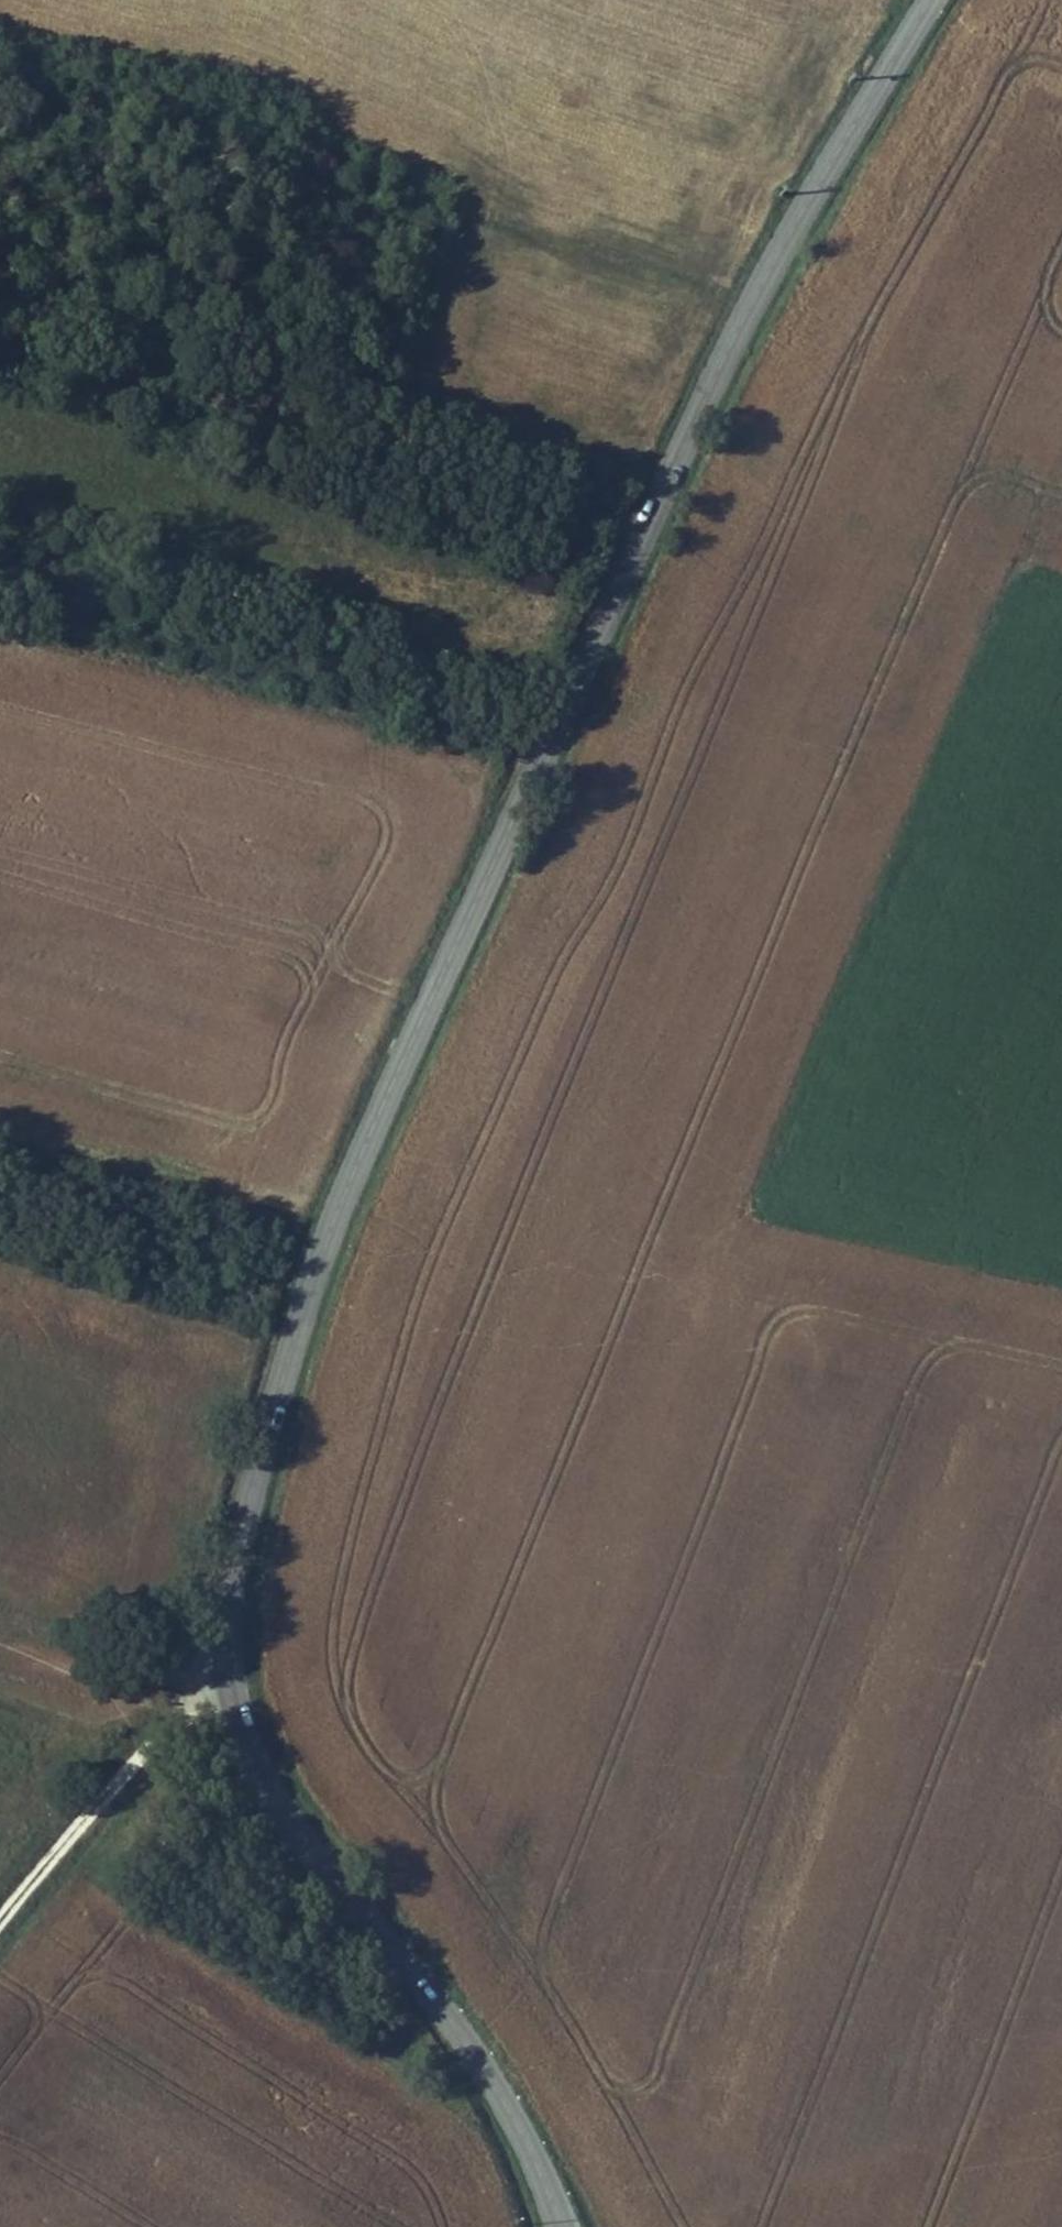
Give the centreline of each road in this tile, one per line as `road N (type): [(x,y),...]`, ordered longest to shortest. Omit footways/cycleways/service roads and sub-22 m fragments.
road 1 (tertiary): [(933,0),(745,322),(344,1191),(278,1384),(232,1585),(225,1680)]
road 2 (tertiary): [(225,1680),(254,1761),(288,1817),(480,2061),(565,2226)]
road 3 (unclassified): [(0,1915),(195,1689),(225,1680)]
road 4 (track): [(195,1689),(57,1676),(0,1662)]

